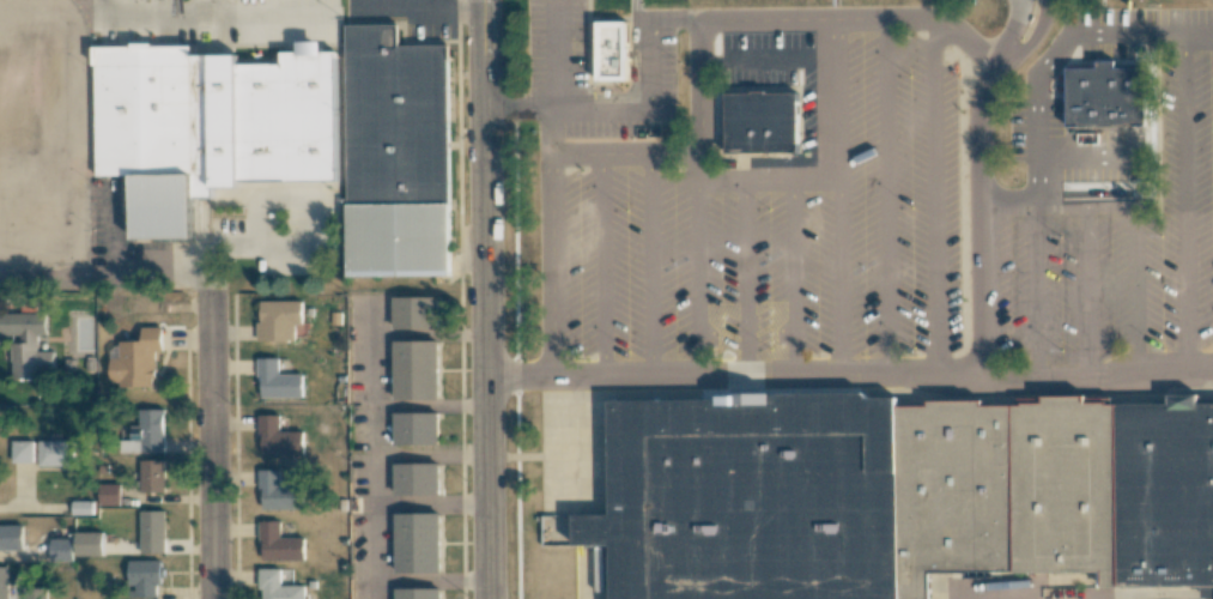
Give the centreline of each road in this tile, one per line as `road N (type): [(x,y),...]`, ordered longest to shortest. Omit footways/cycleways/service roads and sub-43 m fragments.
road 1 (tertiary): [(482,0),(487,598)]
road 2 (residential): [(213,284),(215,598)]

